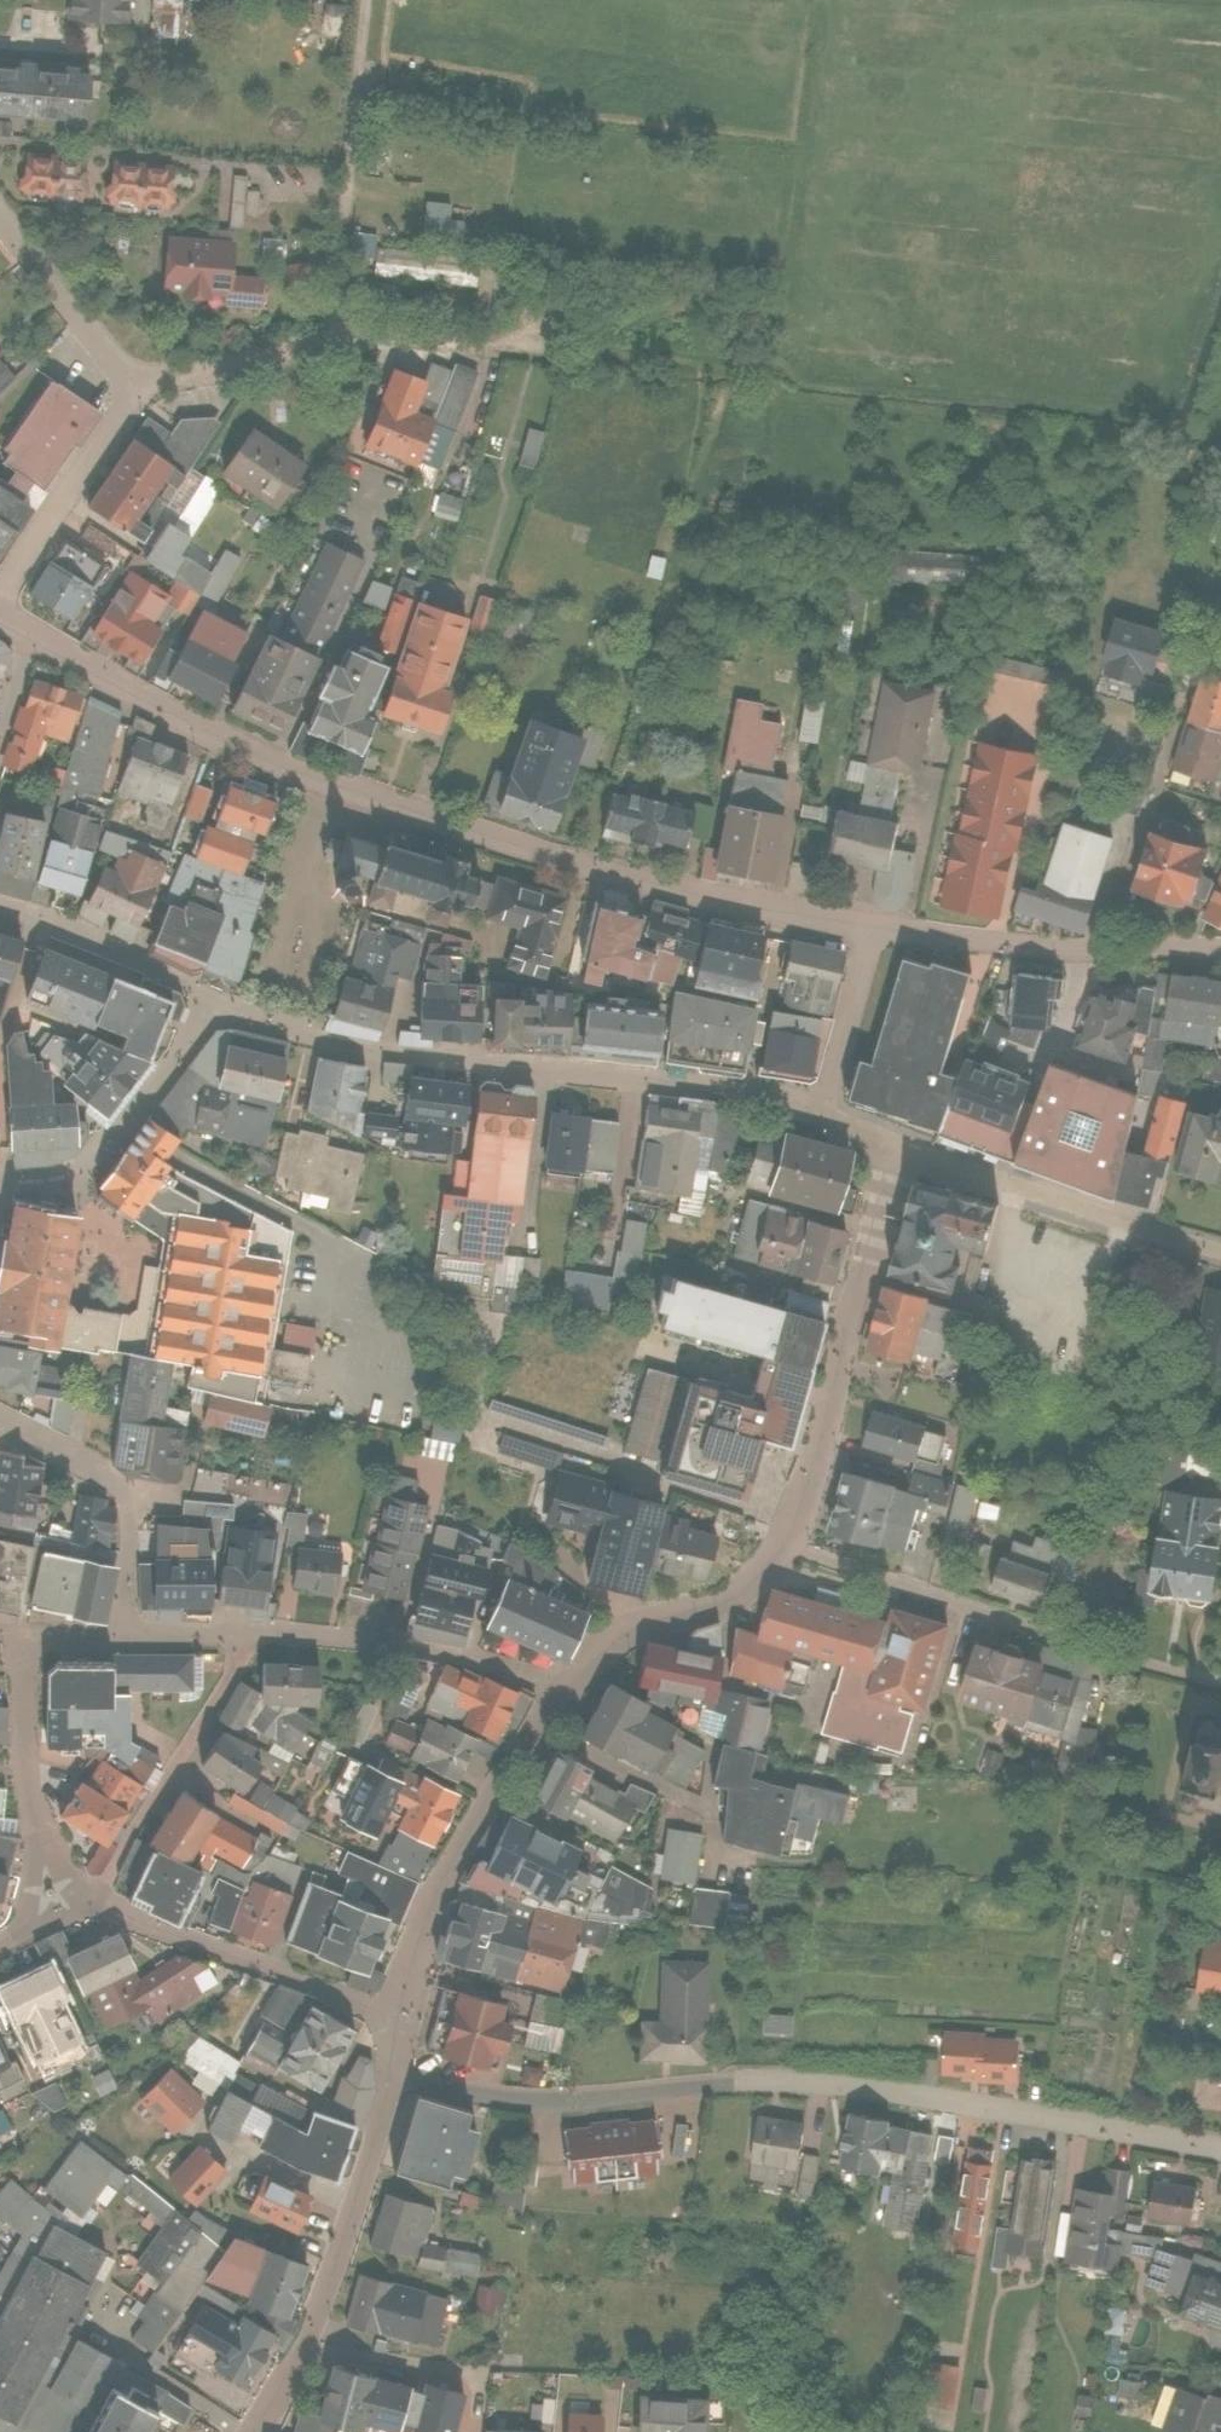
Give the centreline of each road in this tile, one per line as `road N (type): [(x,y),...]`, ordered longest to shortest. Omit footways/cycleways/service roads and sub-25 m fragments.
road 1 (residential): [(27,633),(315,786),(585,868),(872,929)]
road 2 (residential): [(390,2076),(554,2100),(757,2083),(901,2092),(1220,2150)]
road 3 (residential): [(567,1689),(629,1622),(690,1610),(771,1563),(797,1506),(893,1142)]
road 4 (residential): [(0,208),(140,389),(0,595)]
road 5 (residential): [(250,2431),(326,2298),(390,2076)]
road 6 (residential): [(399,2011),(421,1919),(567,1689)]
road 7 (residential): [(399,2011),(59,1895)]
road 8 (residential): [(872,929),(1220,949)]
road 9 (residential): [(1220,1250),(893,1142)]
road 10 (residential): [(59,1895),(108,1882),(261,1632)]
road 11 (track): [(327,337),(367,0)]
road 12 (residential): [(567,1689),(463,1652),(261,1632)]
road 13 (residential): [(130,1631),(130,1490),(0,1418)]
road 14 (residential): [(30,1627),(28,1734),(40,1845),(59,1895)]
road 15 (residential): [(893,1142),(828,1111),(872,929)]
road 16 (residential): [(214,997),(82,935),(0,907)]
road 17 (residential): [(261,1632),(130,1631)]

